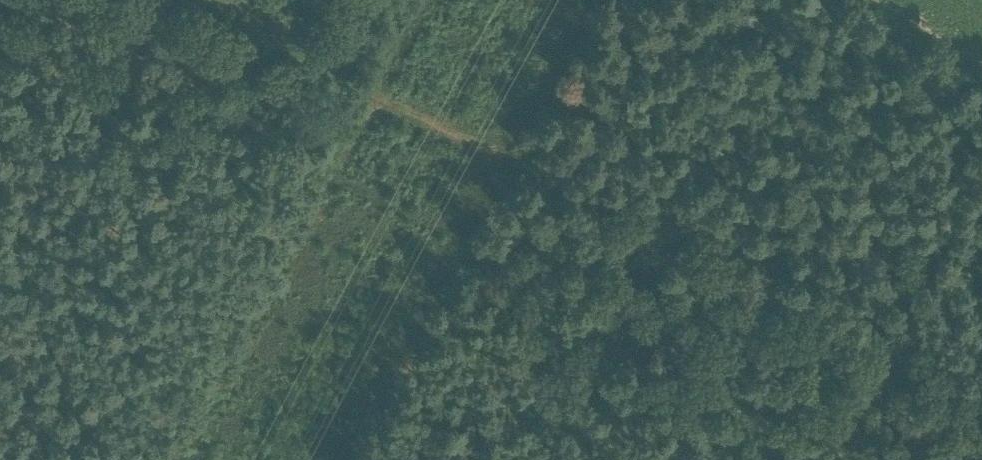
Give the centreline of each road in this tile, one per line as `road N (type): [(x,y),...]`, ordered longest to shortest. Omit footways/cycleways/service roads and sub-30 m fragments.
road 1 (track): [(981,392),(194,0)]

